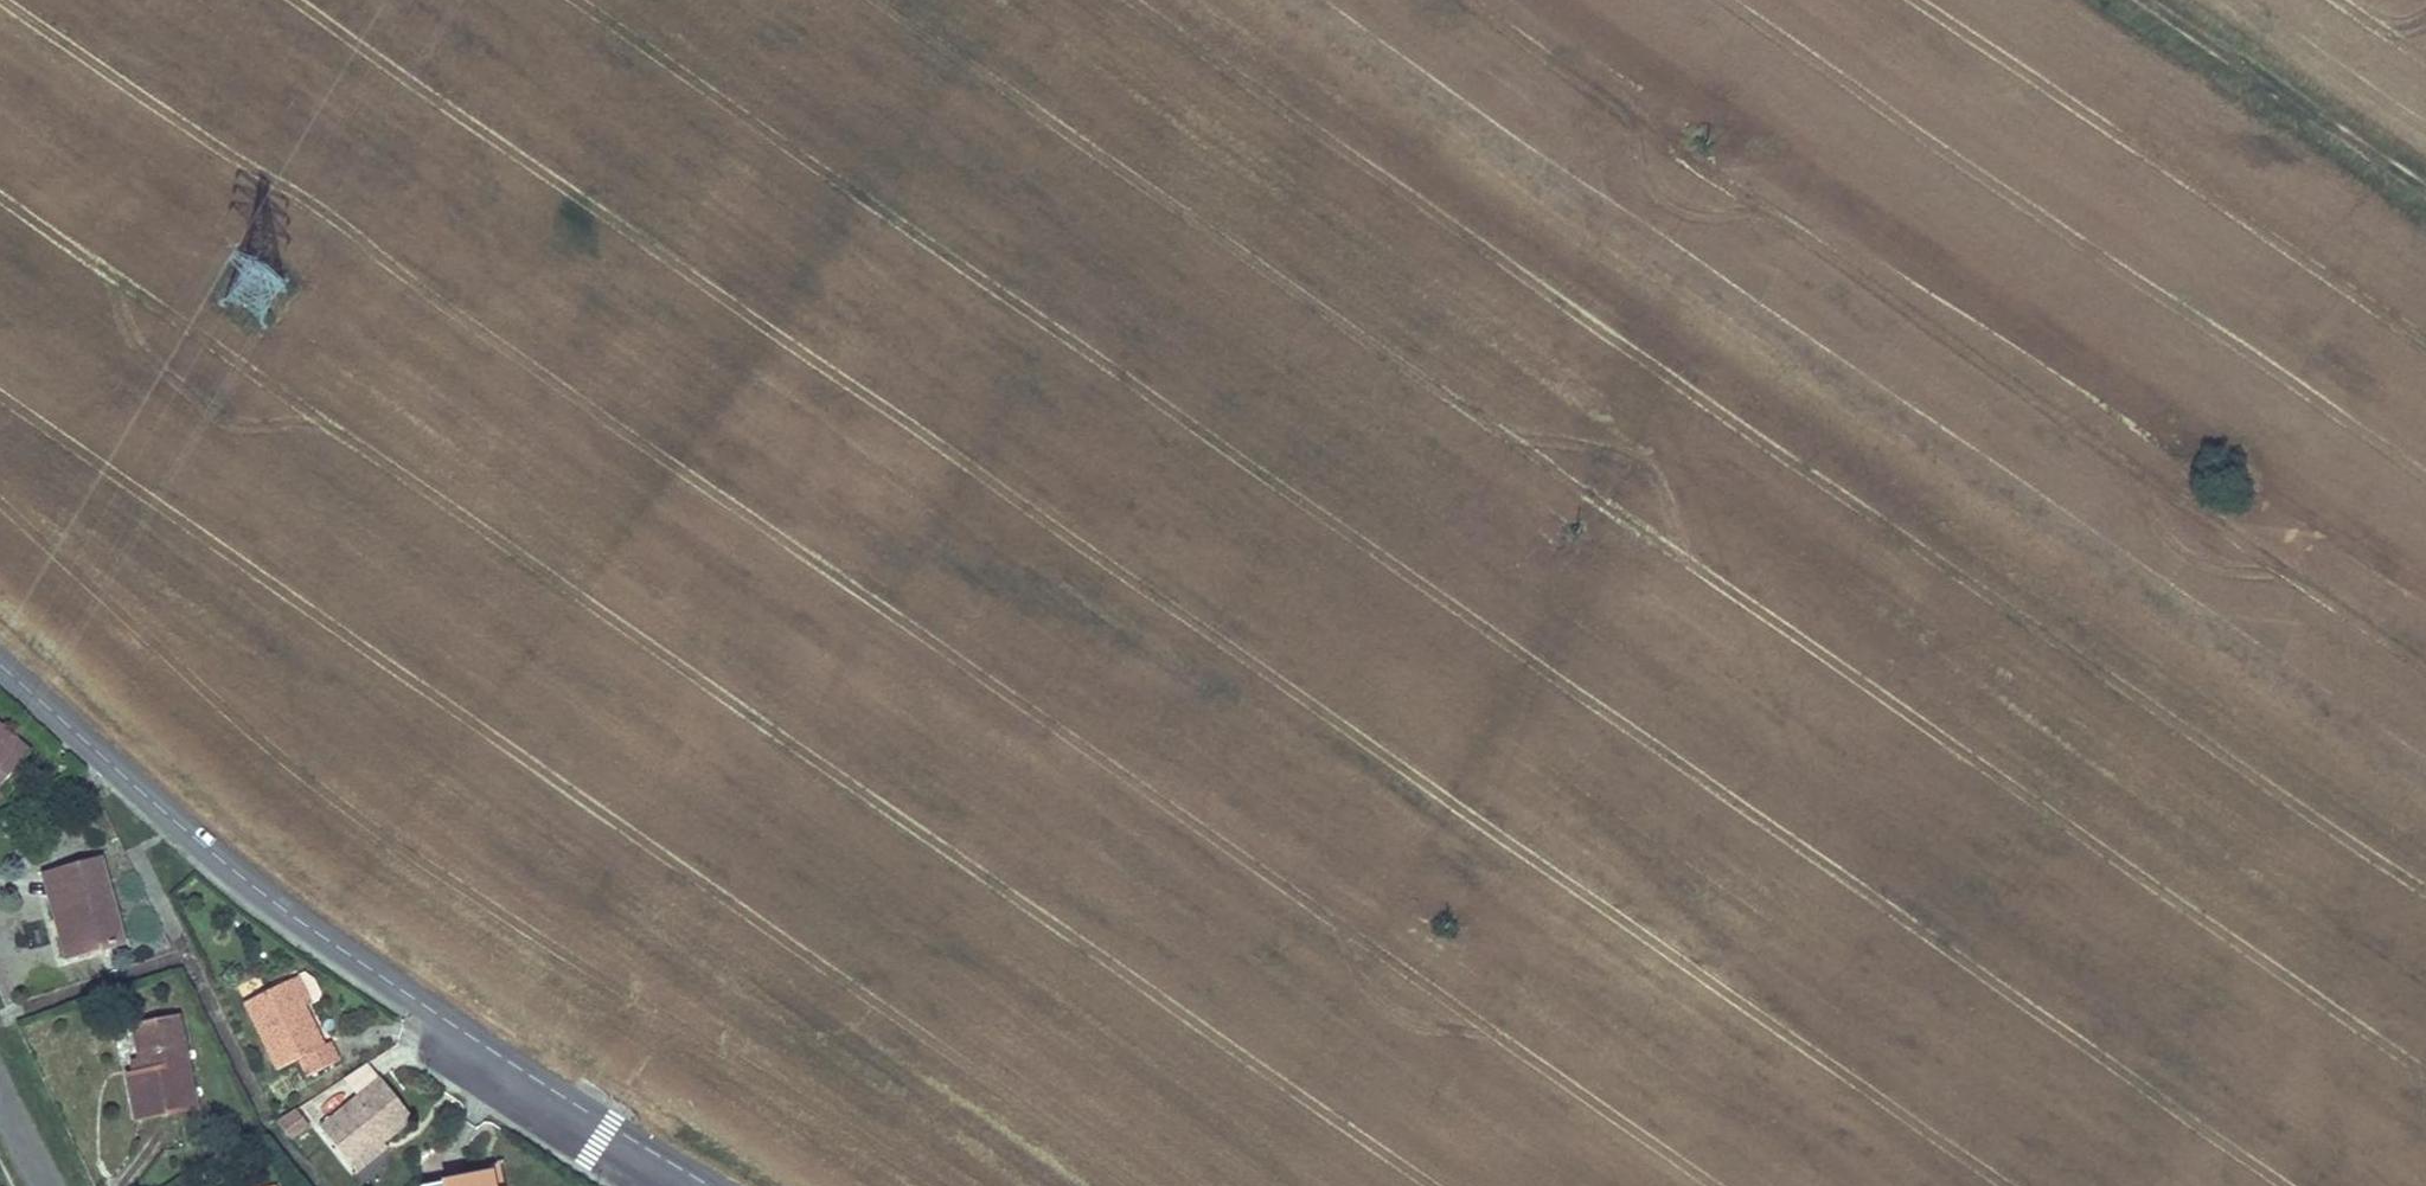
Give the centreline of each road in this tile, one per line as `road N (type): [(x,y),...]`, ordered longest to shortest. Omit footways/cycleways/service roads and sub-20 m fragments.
road 1 (tertiary): [(707,1185),(257,892),(0,669)]
road 2 (track): [(2425,190),(2146,0)]

